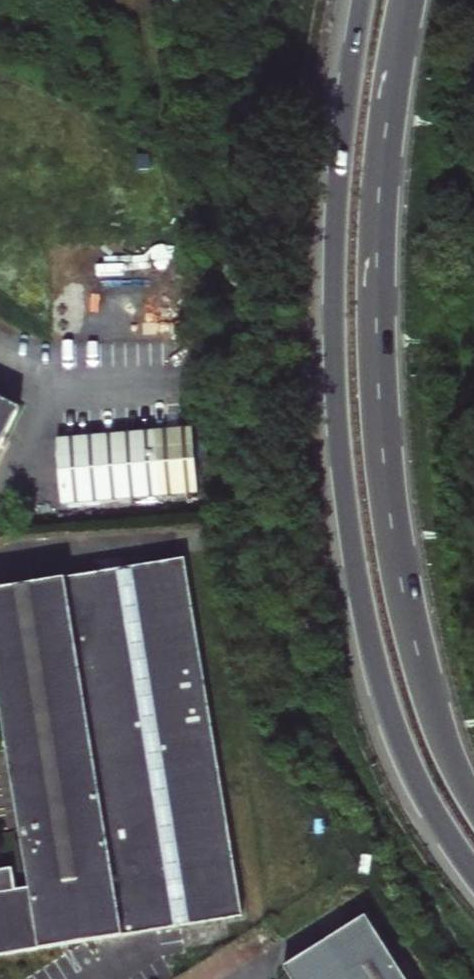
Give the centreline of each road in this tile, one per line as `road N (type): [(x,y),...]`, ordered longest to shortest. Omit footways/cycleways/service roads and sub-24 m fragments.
road 1 (motorway): [(363,0),(336,220),(340,472),(386,712),(422,797),(473,873)]
road 2 (motorway): [(473,805),(419,664),(399,578),(377,392),(382,160),(407,0)]

